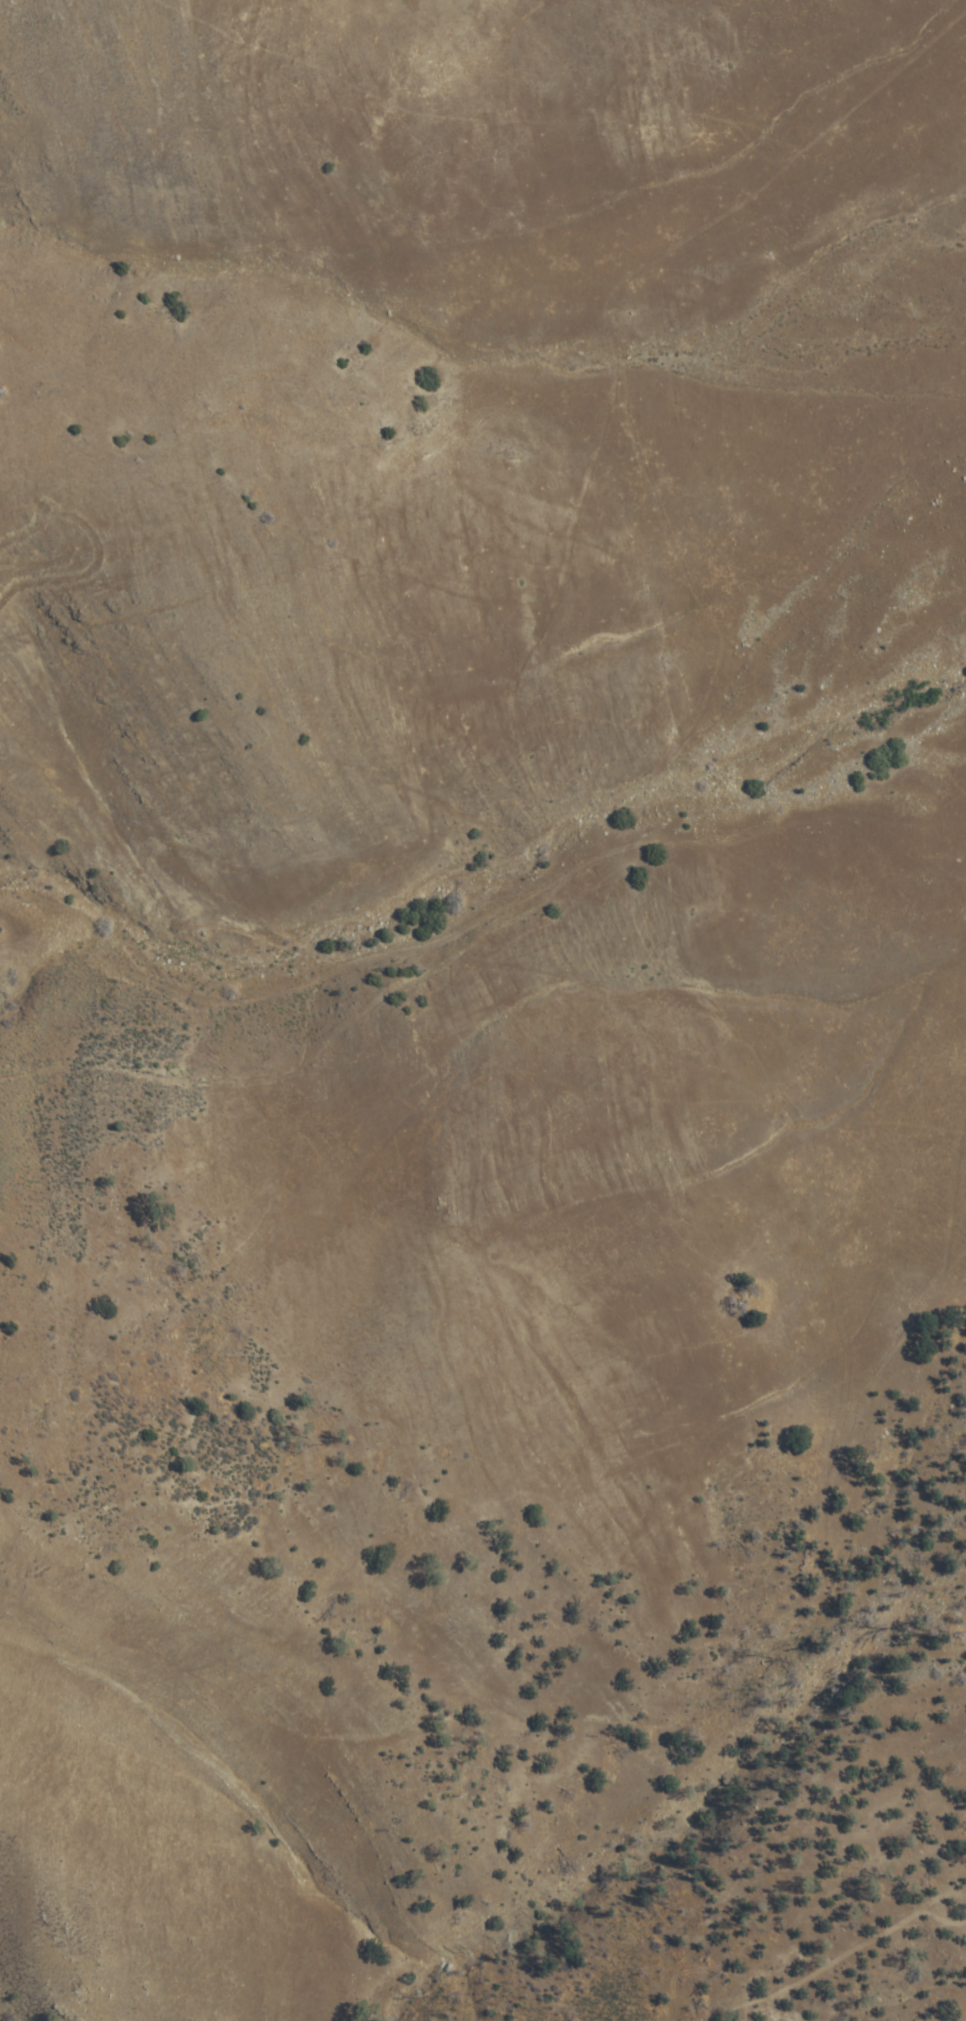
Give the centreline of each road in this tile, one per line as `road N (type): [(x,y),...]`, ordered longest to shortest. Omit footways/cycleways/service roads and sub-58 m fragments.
road 1 (track): [(85,963),(107,964),(190,1003),(245,1007),(429,951),(650,849),(716,846),(825,822),(965,825)]
road 2 (track): [(965,1099),(953,1206),(909,1326),(812,1430),(793,1628),(611,1790)]

